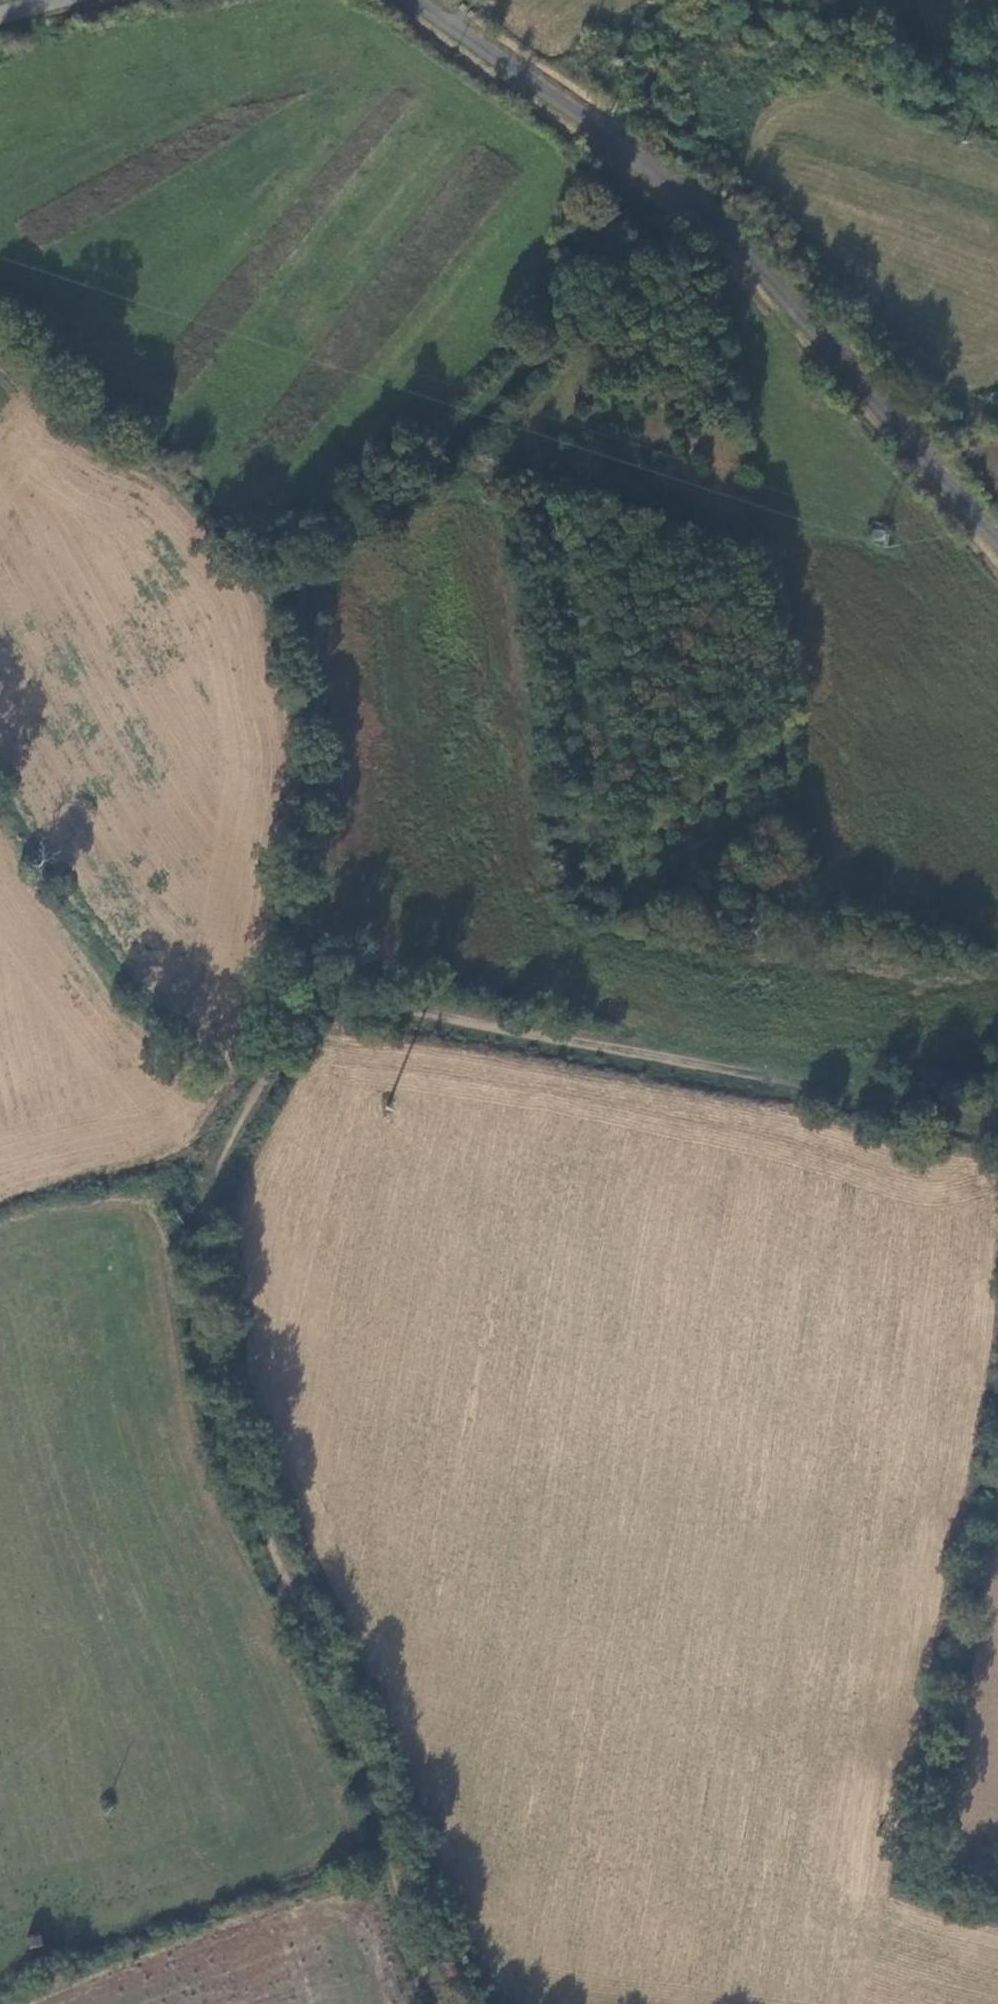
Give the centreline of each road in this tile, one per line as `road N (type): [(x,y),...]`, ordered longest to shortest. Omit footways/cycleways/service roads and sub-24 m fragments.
road 1 (track): [(440,2003),(211,1373),(199,1287),(218,1163),(267,1064),(285,983)]
road 2 (unclassified): [(408,0),(680,194),(997,537)]
road 3 (track): [(285,983),(997,1123)]

